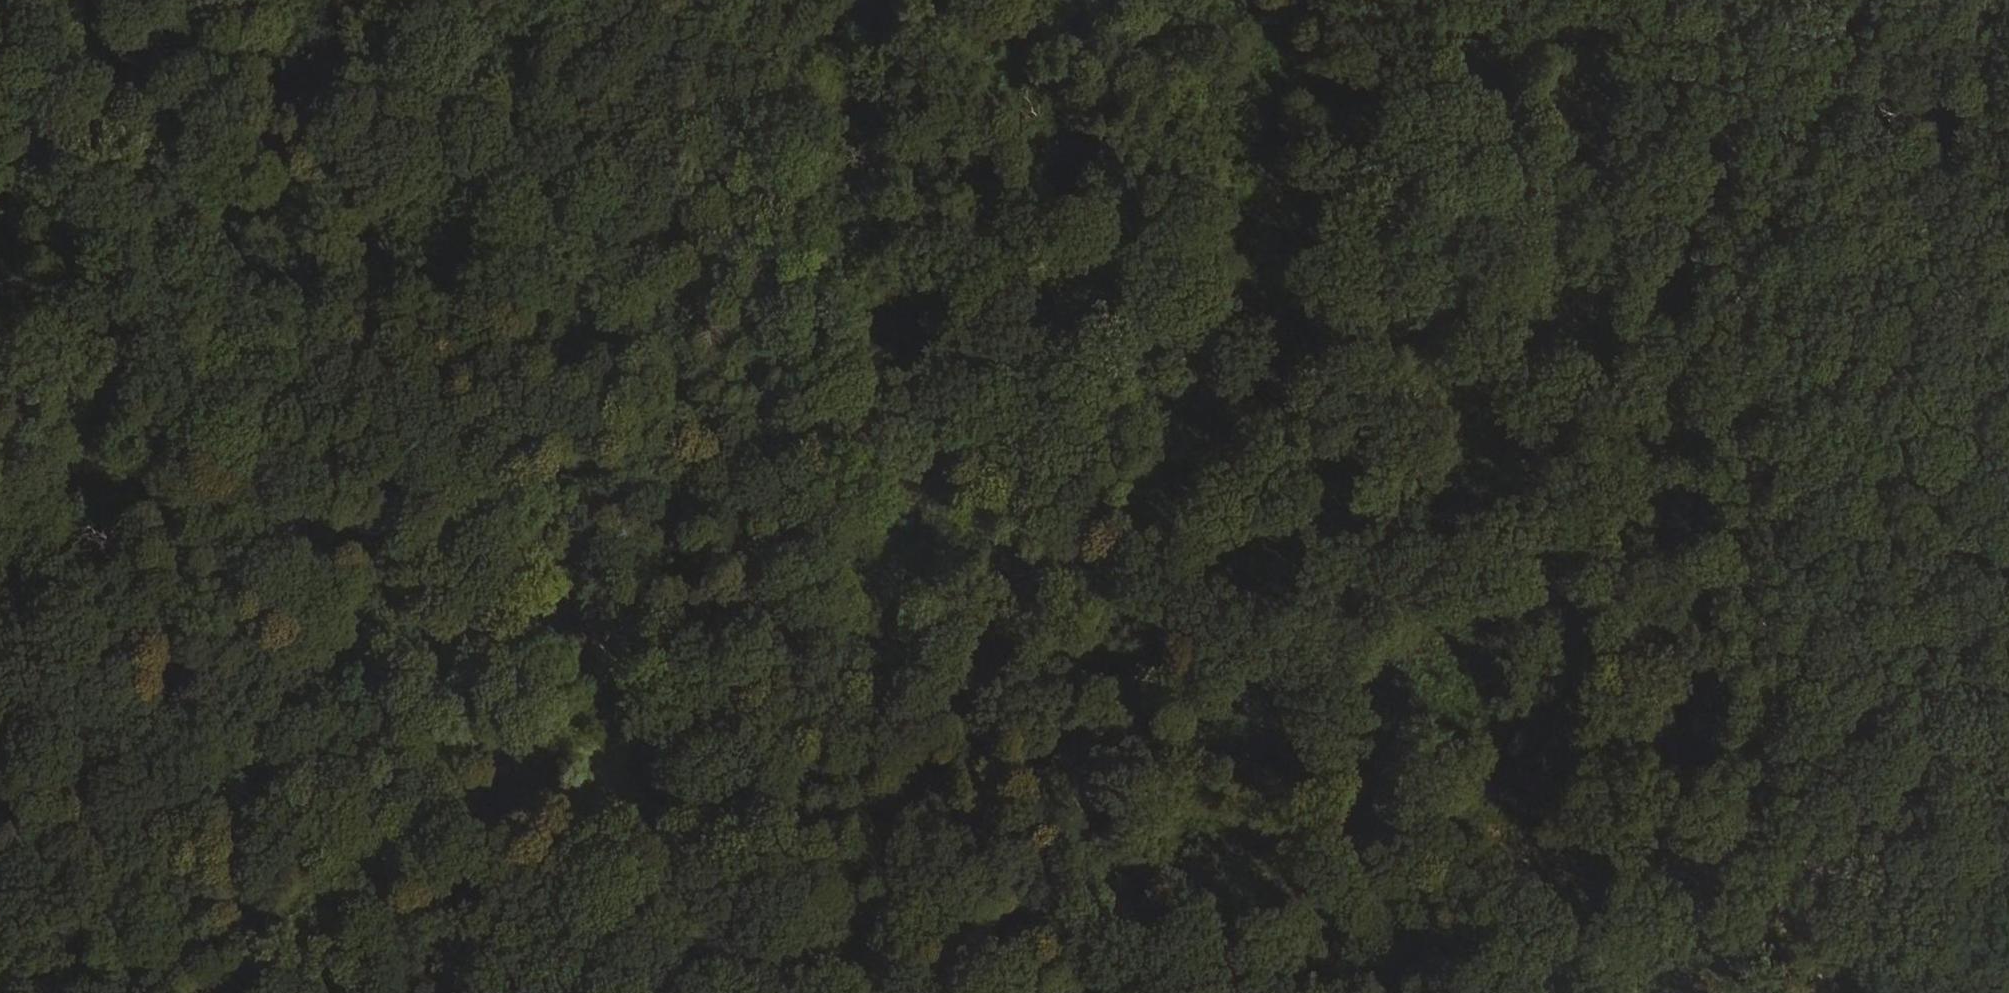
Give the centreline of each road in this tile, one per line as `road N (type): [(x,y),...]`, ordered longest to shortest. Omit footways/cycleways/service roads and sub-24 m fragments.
road 1 (track): [(1851,992),(1791,743),(1680,0)]

